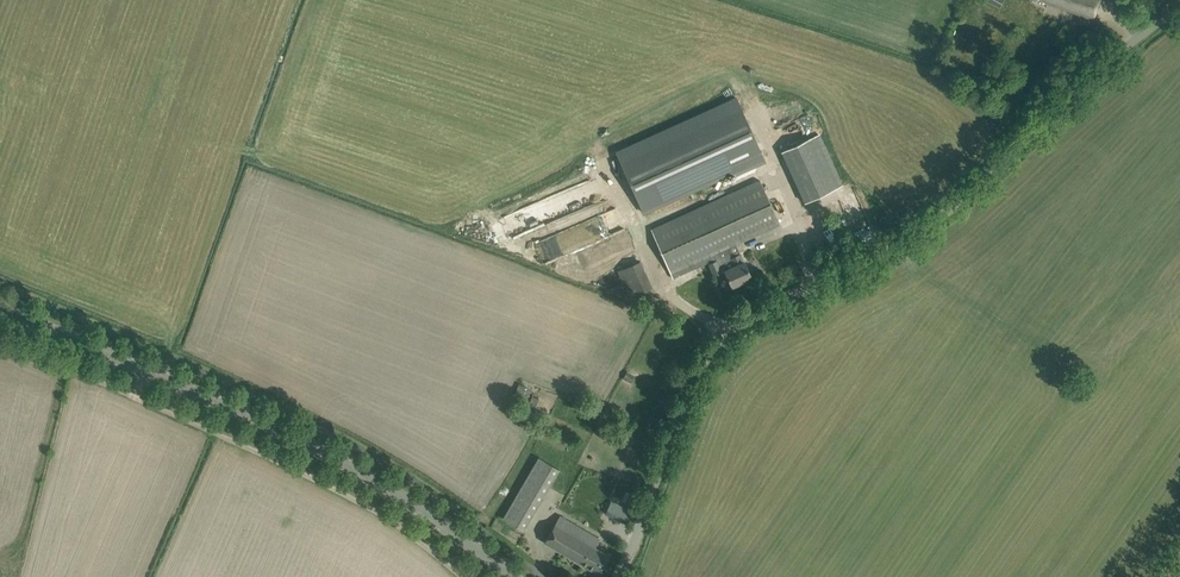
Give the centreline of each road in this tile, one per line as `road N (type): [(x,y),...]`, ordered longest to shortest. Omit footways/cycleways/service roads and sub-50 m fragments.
road 1 (unclassified): [(612,576),(698,356),(731,327),(868,255),(952,200),(1178,0)]
road 2 (secondary): [(502,576),(469,545),(348,468),(0,310)]

